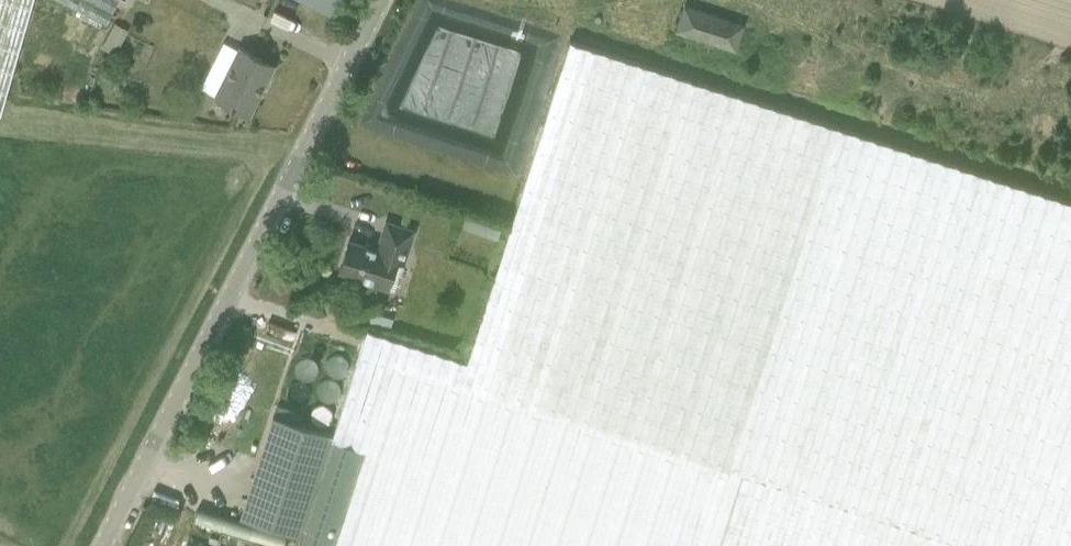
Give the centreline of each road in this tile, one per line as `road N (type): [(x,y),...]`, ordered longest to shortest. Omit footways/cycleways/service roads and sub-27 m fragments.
road 1 (unclassified): [(105,545),(387,0)]

